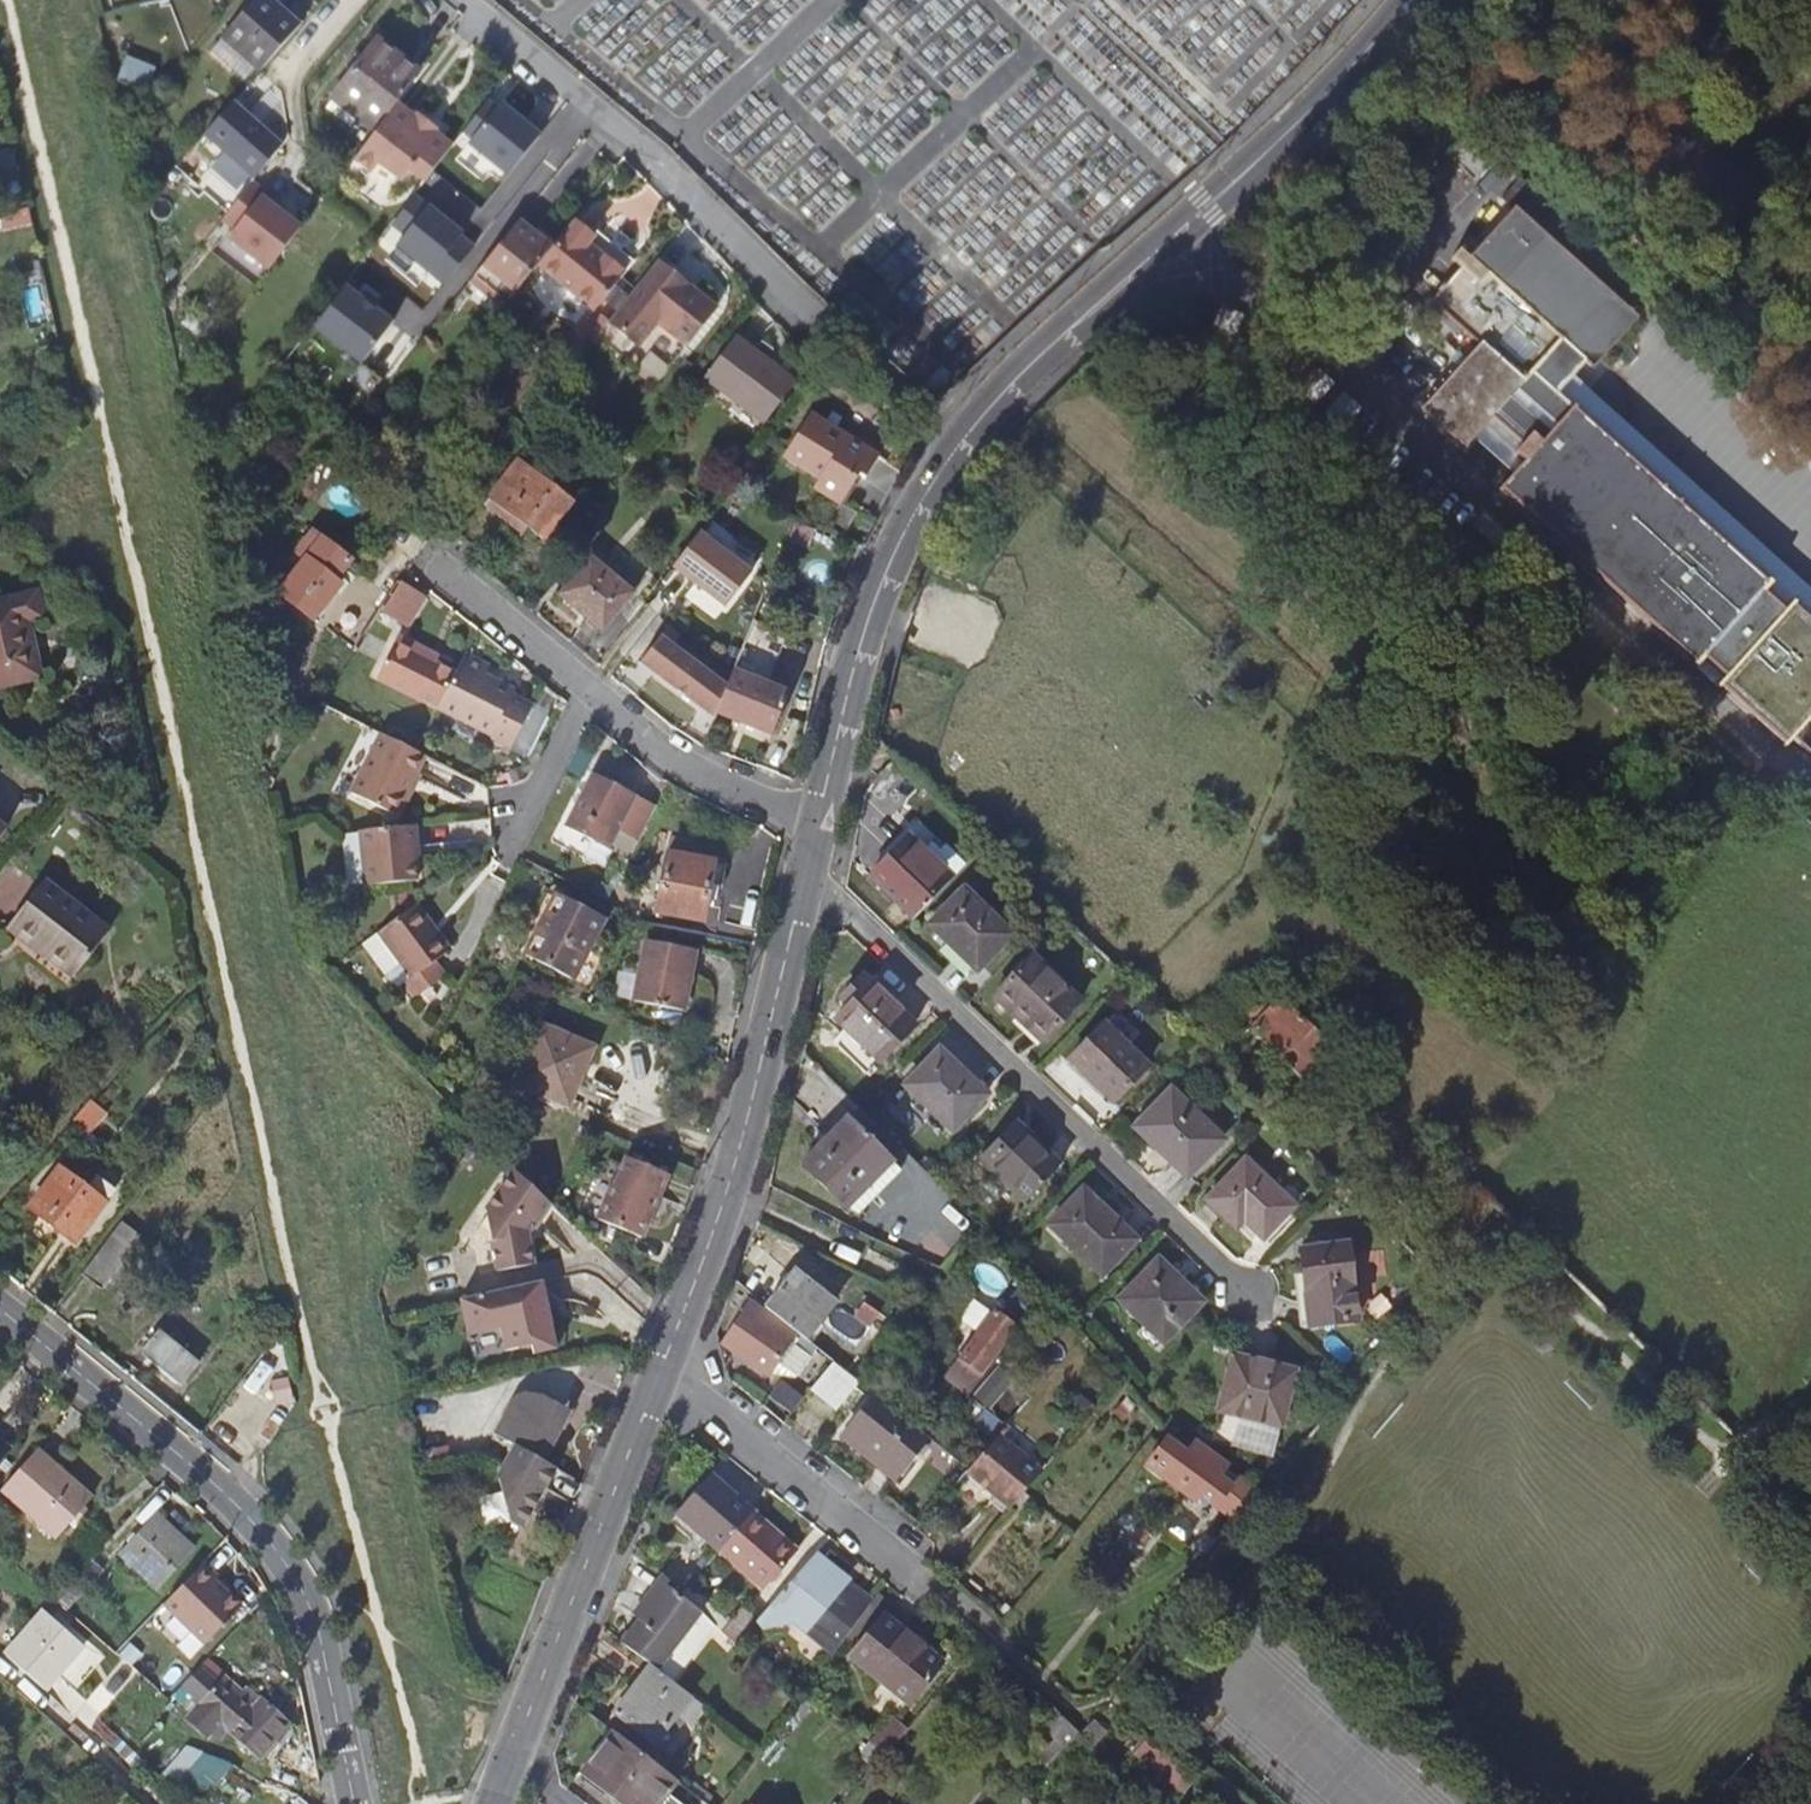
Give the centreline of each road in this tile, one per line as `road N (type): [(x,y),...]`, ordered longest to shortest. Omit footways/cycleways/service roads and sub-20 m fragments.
road 1 (unclassified): [(801,873),(856,641),(900,537),(958,444),(1010,383),(1205,208),(1395,18)]
road 2 (unclassified): [(509,1763),(714,1223),(801,873)]
road 3 (residential): [(0,1310),(270,1543),(307,1600),(355,1803)]
road 4 (residential): [(801,873),(1242,1288)]
road 5 (track): [(1232,1803),(1110,1705),(1065,1706),(965,1627)]

